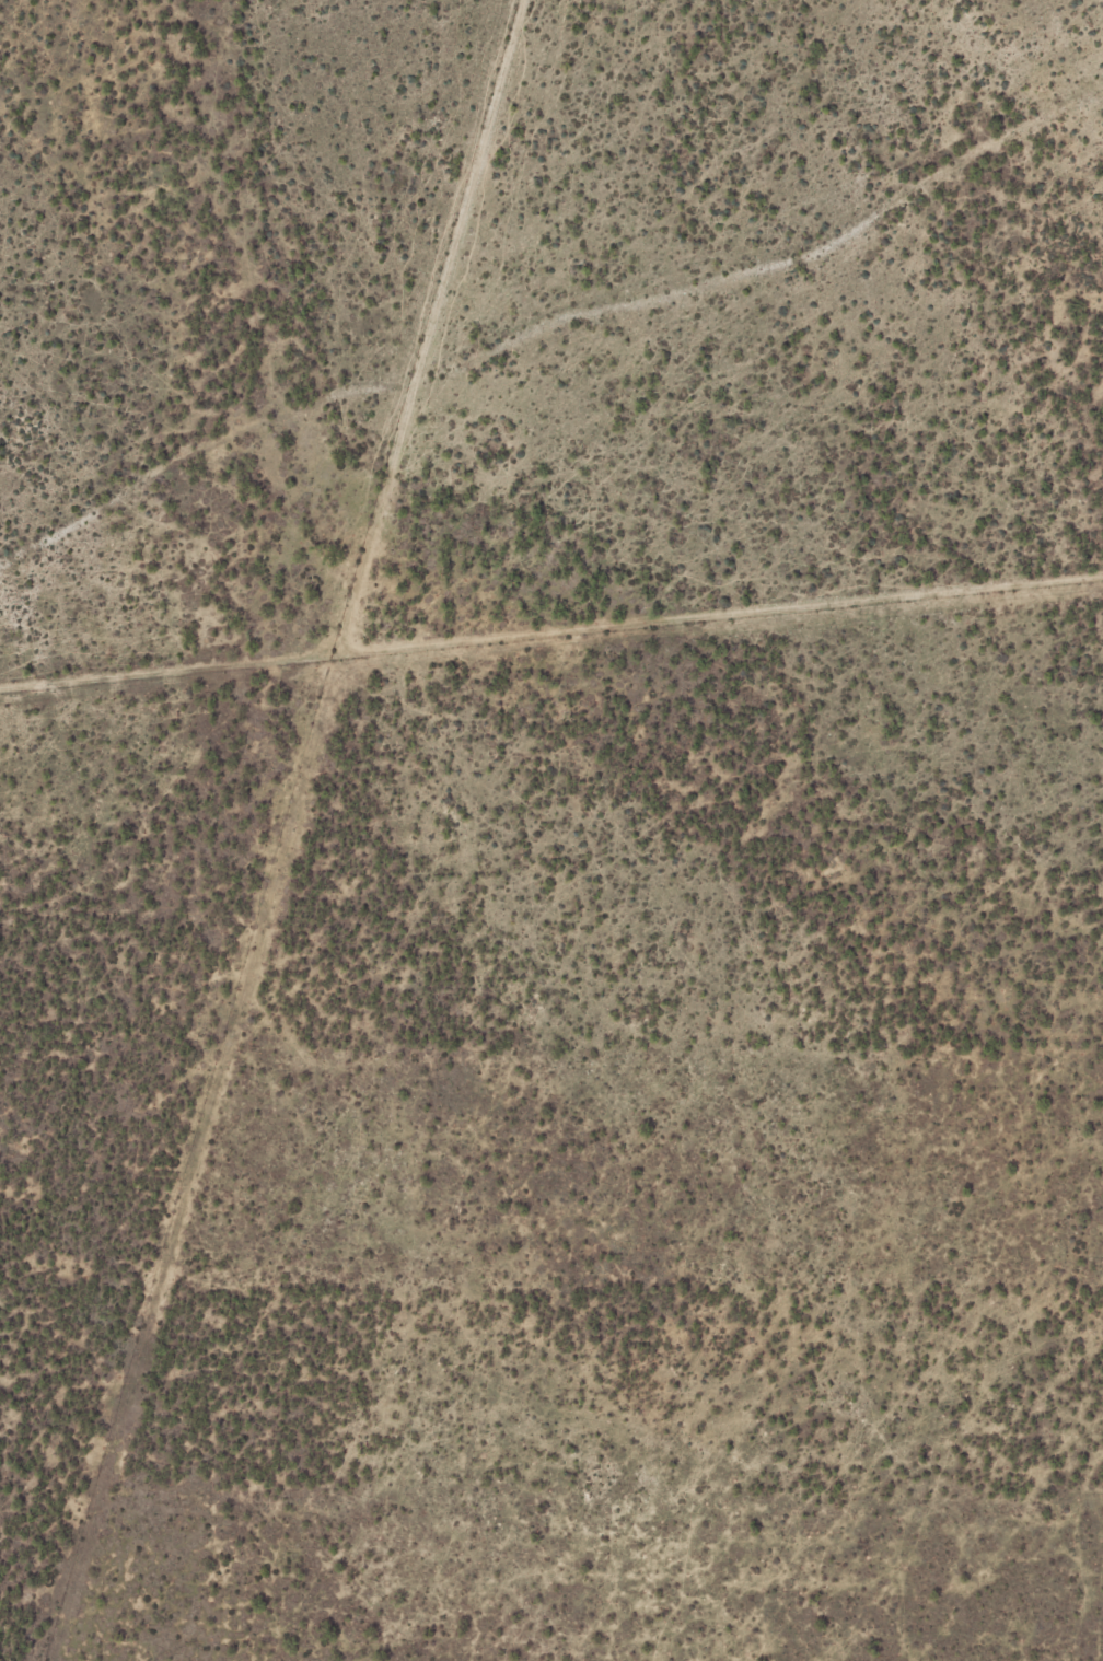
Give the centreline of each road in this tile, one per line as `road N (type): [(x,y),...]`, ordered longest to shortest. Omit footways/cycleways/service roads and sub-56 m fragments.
road 1 (residential): [(1102,101),(950,166),(797,276),(578,337),(158,486),(0,611)]

